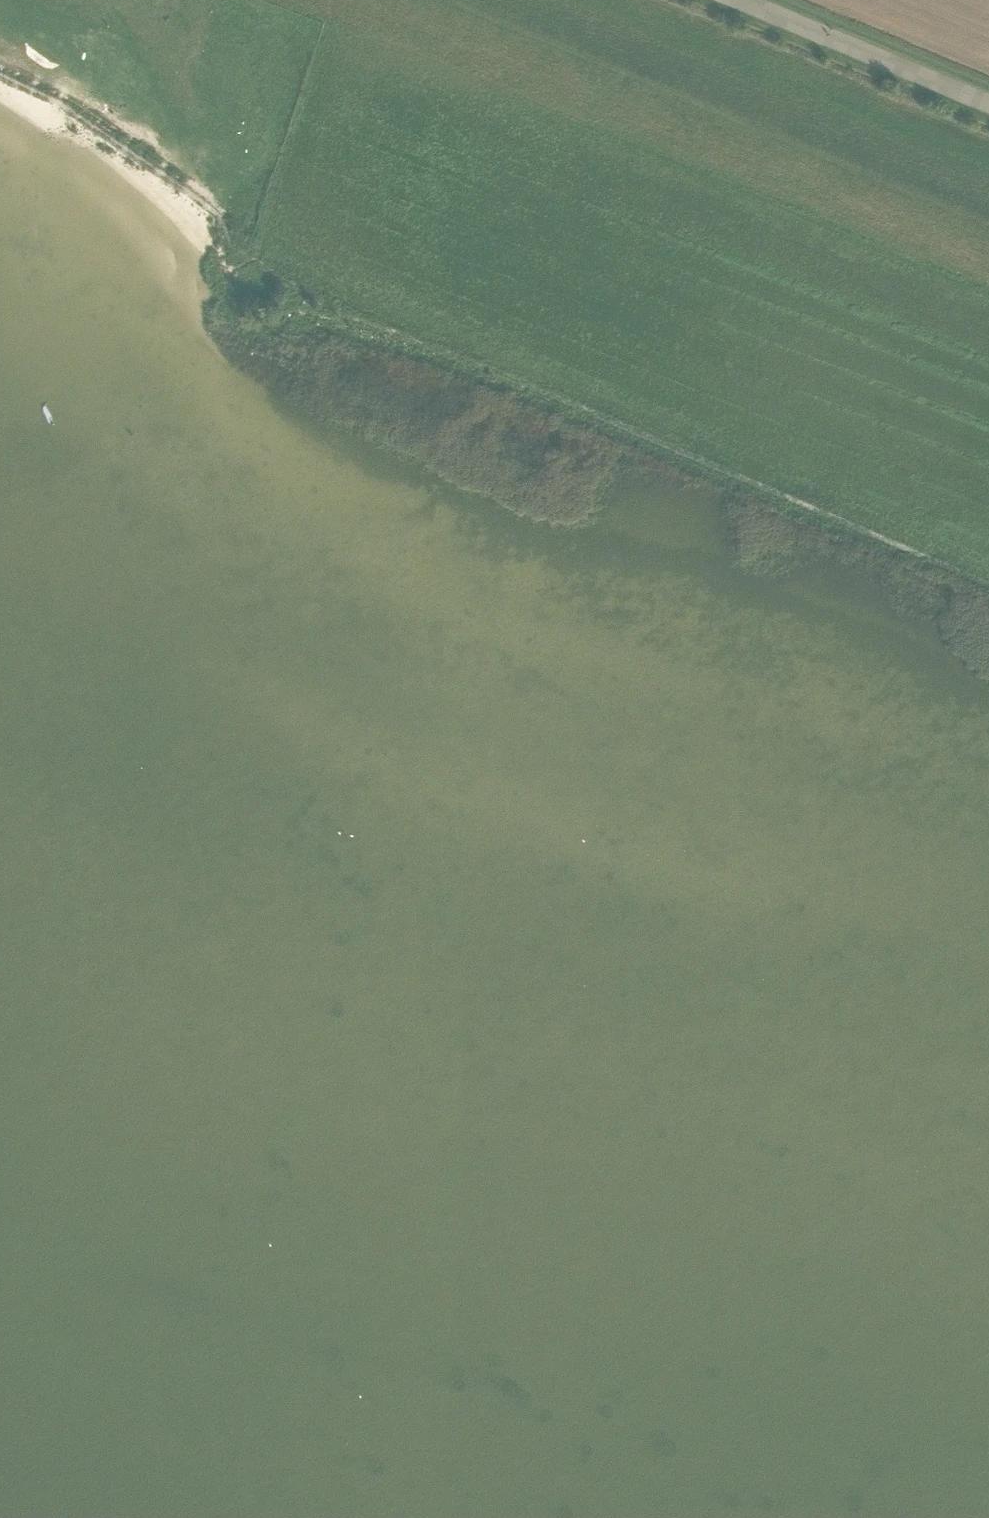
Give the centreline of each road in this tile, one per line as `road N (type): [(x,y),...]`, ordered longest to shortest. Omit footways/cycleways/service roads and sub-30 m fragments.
road 1 (tertiary): [(739,0),(988,104)]

